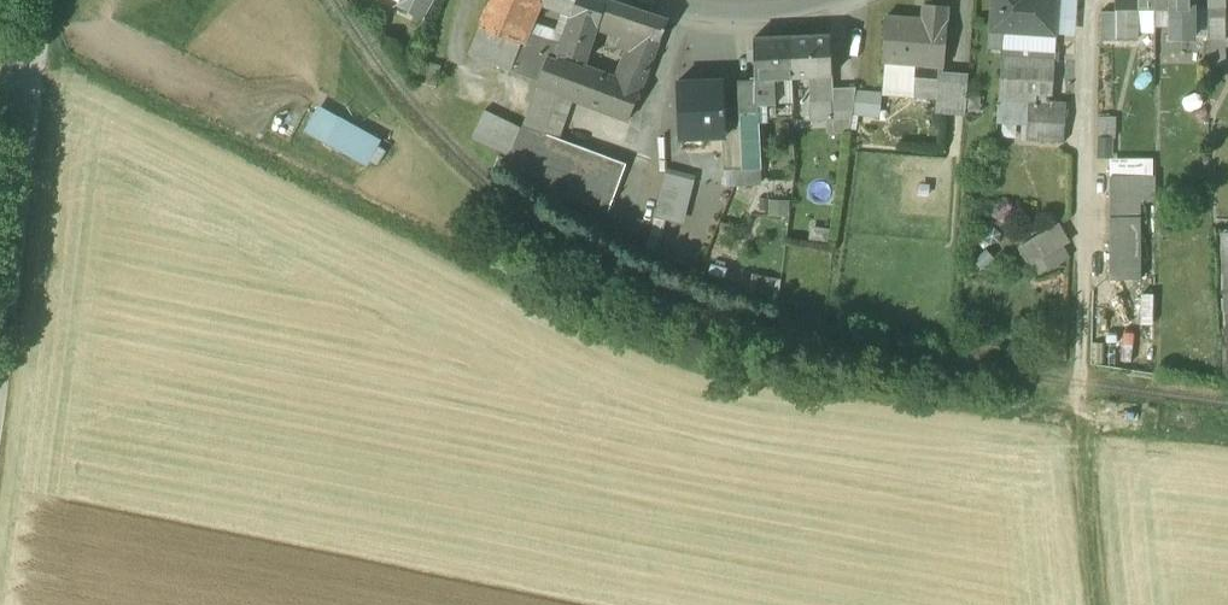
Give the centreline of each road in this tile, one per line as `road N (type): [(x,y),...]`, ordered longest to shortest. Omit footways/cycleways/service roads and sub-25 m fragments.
road 1 (track): [(0,396),(46,0)]
road 2 (track): [(1097,604),(1081,385)]
road 3 (unclassified): [(812,0),(777,8),(661,0)]

